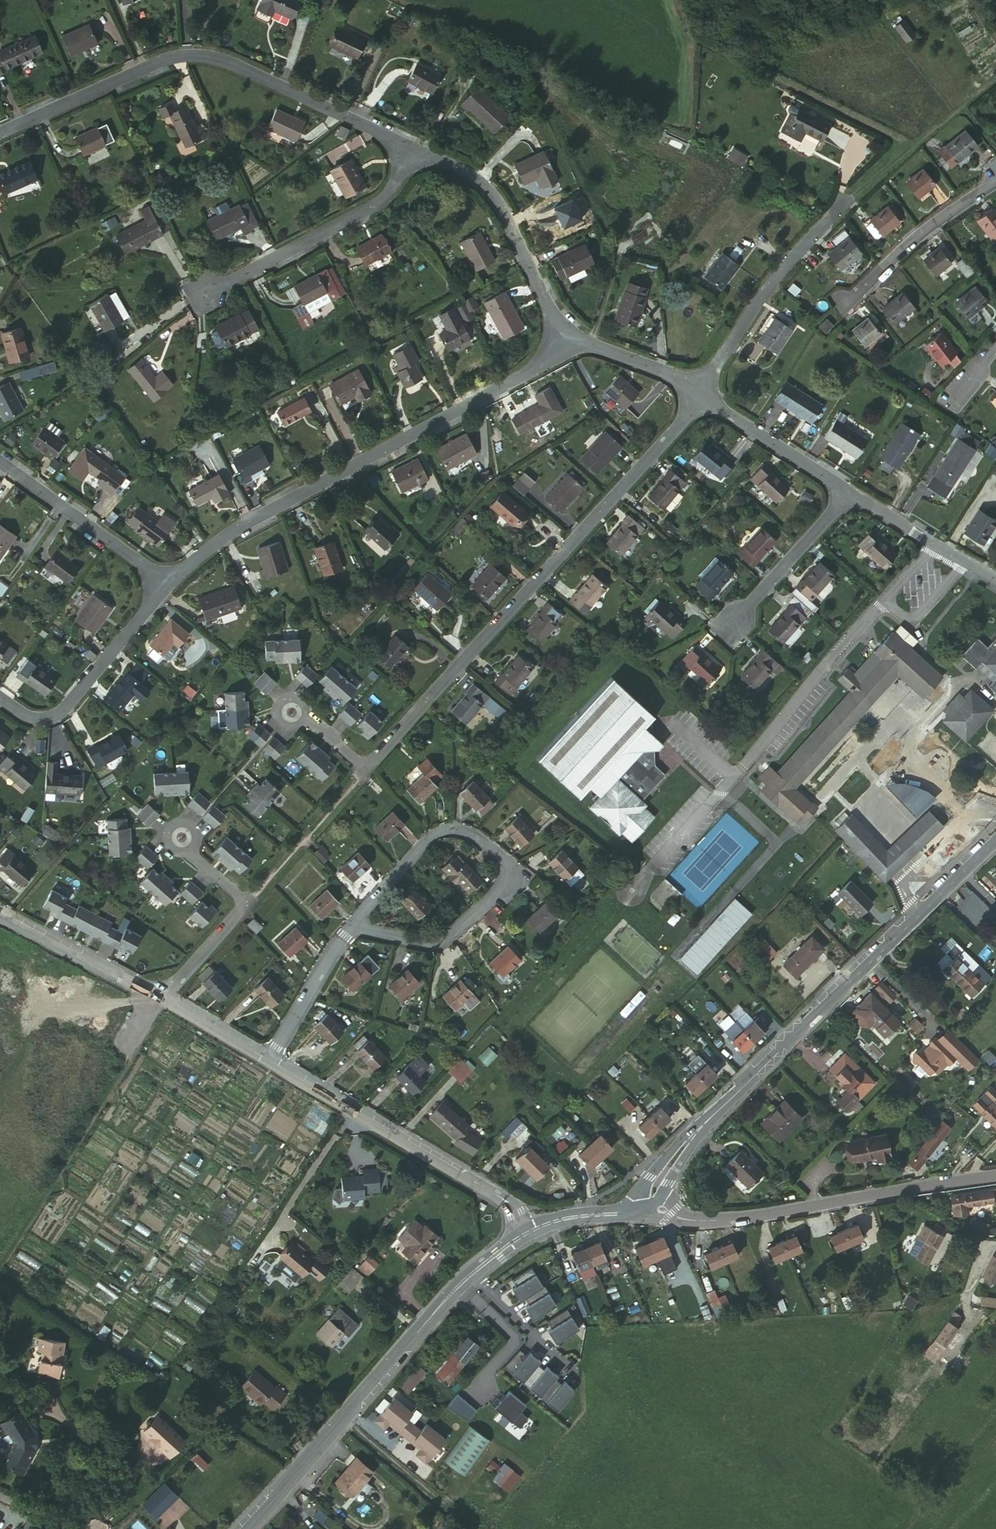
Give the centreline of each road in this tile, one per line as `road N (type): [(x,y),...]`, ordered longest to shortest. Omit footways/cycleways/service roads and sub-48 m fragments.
road 1 (residential): [(698,392),(681,425),(367,768),(305,719)]
road 2 (residential): [(560,339),(533,370),(217,540),(163,587)]
road 3 (residential): [(407,148),(215,60),(187,56),(0,133)]
road 4 (tertiary): [(523,1235),(460,1286),(242,1528)]
road 5 (tertiary): [(995,841),(707,1121)]
road 6 (residential): [(652,1209),(681,1220),(741,1219),(995,1175)]
road 7 (residential): [(352,927),(440,831),(474,837),(501,858),(505,882),(445,940),(403,939)]
road 8 (residential): [(523,1235),(509,1204),(267,1060)]
road 9 (track): [(0,1265),(162,1000)]
road 10 (unclassified): [(935,545),(742,767)]
road 11 (residential): [(407,148),(388,192),(371,205),(198,297)]
road 12 (residential): [(560,339),(492,200),(468,177),(407,148)]
road 13 (residential): [(855,204),(778,273),(698,392)]
road 14 (track): [(914,142),(732,58),(734,12)]
road 15 (residential): [(163,587),(65,707),(38,718),(0,699)]
road 16 (residential): [(162,1000),(248,903),(188,850)]
road 17 (residential): [(163,587),(0,463)]
road 18 (residential): [(995,181),(918,234),(844,302)]
road 19 (track): [(995,85),(914,142),(855,204)]
road 20 (residential): [(162,1000),(0,917)]
road 21 (residential): [(844,490),(698,392)]
road 22 (residential): [(844,490),(732,622)]
road 23 (residential): [(267,1060),(352,927)]
road 24 (residential): [(698,392),(560,339)]
road 25 (residential): [(267,1060),(162,1000)]

